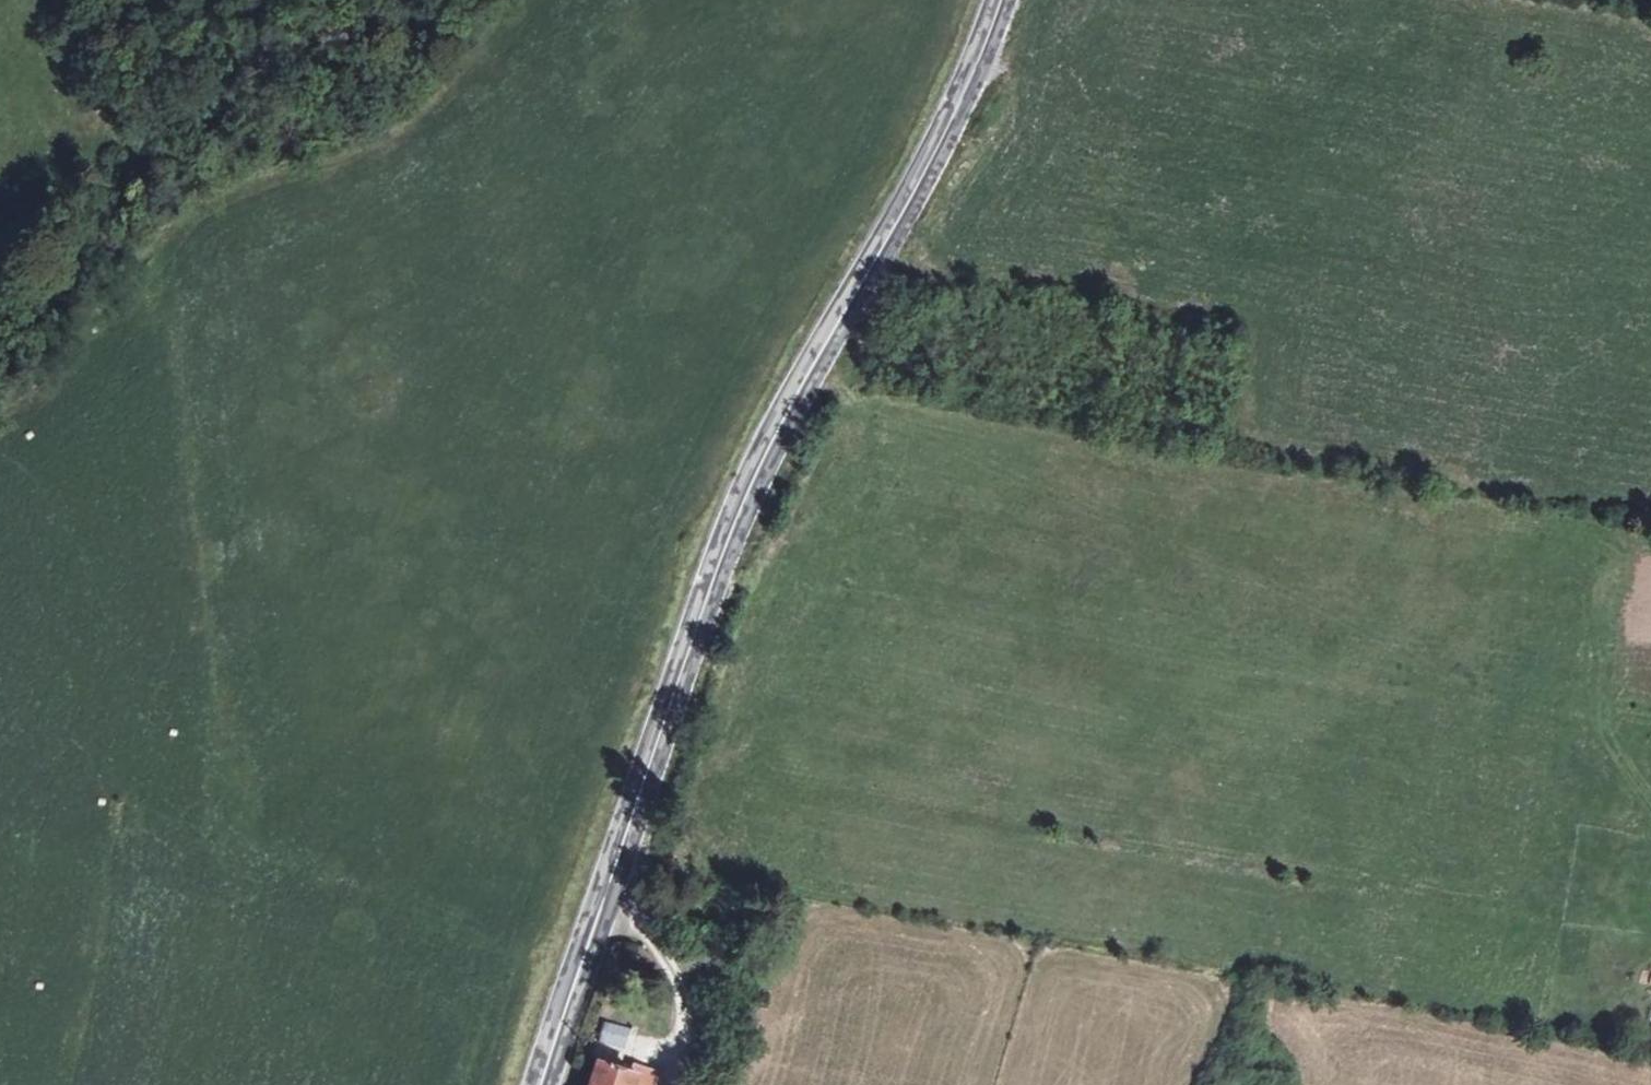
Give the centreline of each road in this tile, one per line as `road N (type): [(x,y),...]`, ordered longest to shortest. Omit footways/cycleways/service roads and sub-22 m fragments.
road 1 (secondary): [(1000,0),(958,107),(747,490),(540,1084)]

